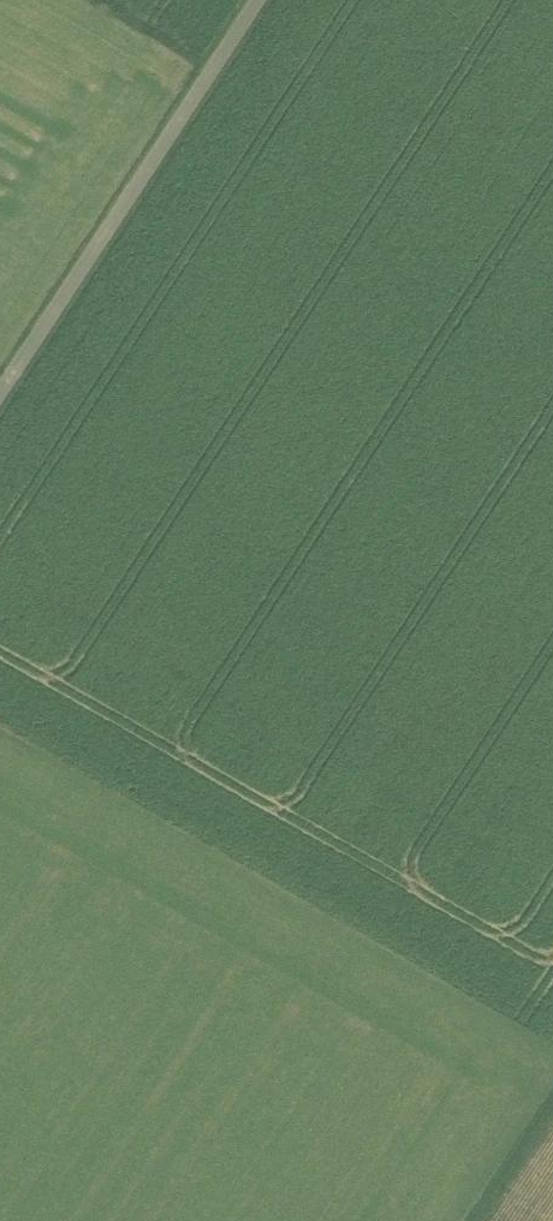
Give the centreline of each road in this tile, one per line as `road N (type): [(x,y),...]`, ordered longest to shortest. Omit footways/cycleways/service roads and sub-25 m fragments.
road 1 (residential): [(256,0),(0,390)]
road 2 (track): [(552,1103),(474,1220)]

